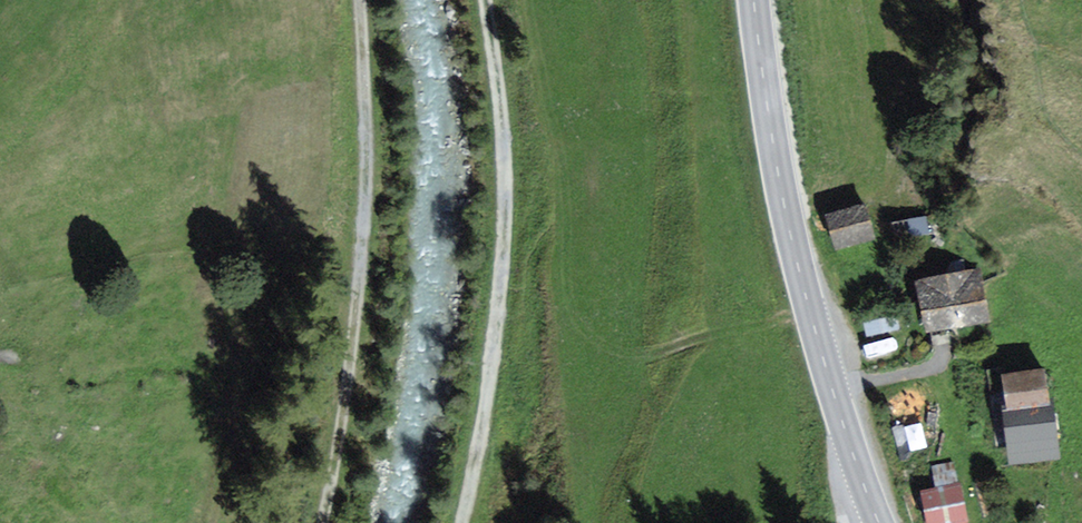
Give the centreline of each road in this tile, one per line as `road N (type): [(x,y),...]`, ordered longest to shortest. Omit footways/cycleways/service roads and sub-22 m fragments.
road 1 (secondary): [(753,0),(793,252),(878,522)]
road 2 (track): [(485,0),(503,128),(504,221),(491,365),(462,522)]
road 3 (track): [(359,0),(365,205),(344,412),(322,522)]

